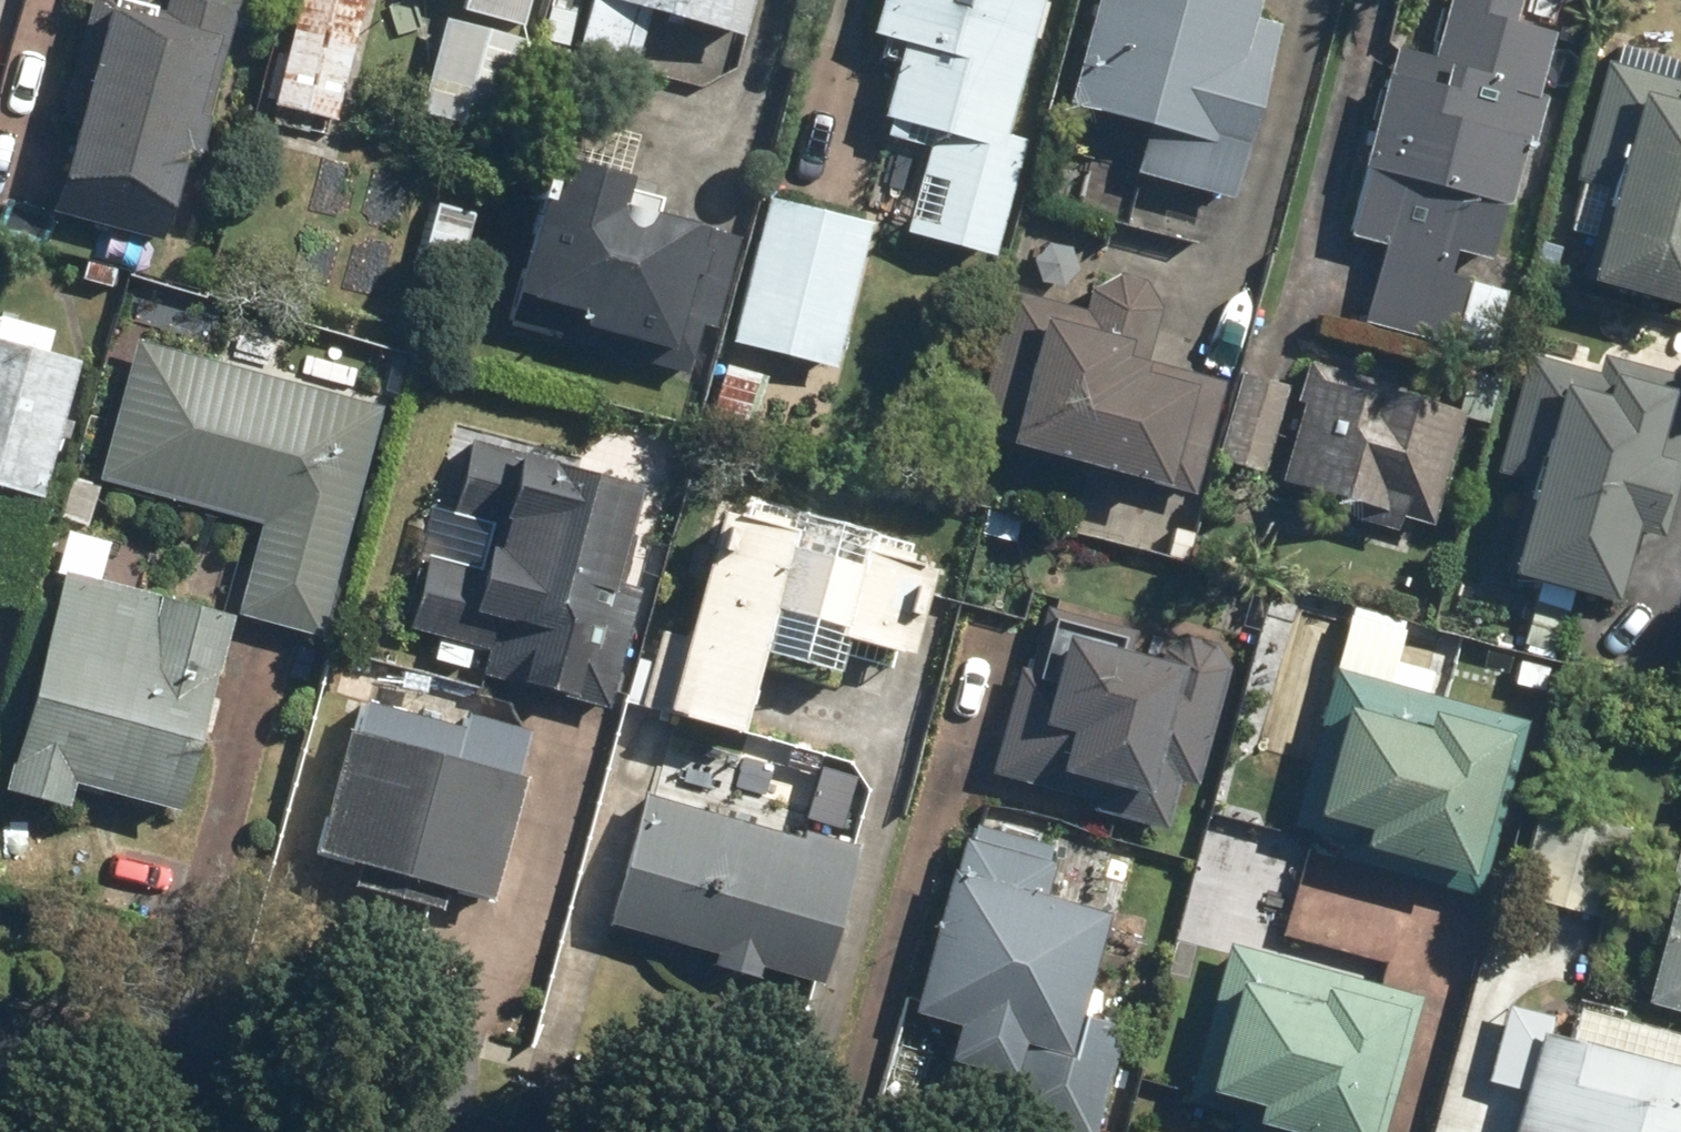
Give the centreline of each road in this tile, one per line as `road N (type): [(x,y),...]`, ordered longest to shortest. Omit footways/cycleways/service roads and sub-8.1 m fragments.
road 1 (residential): [(255,1131),(0,1062)]

